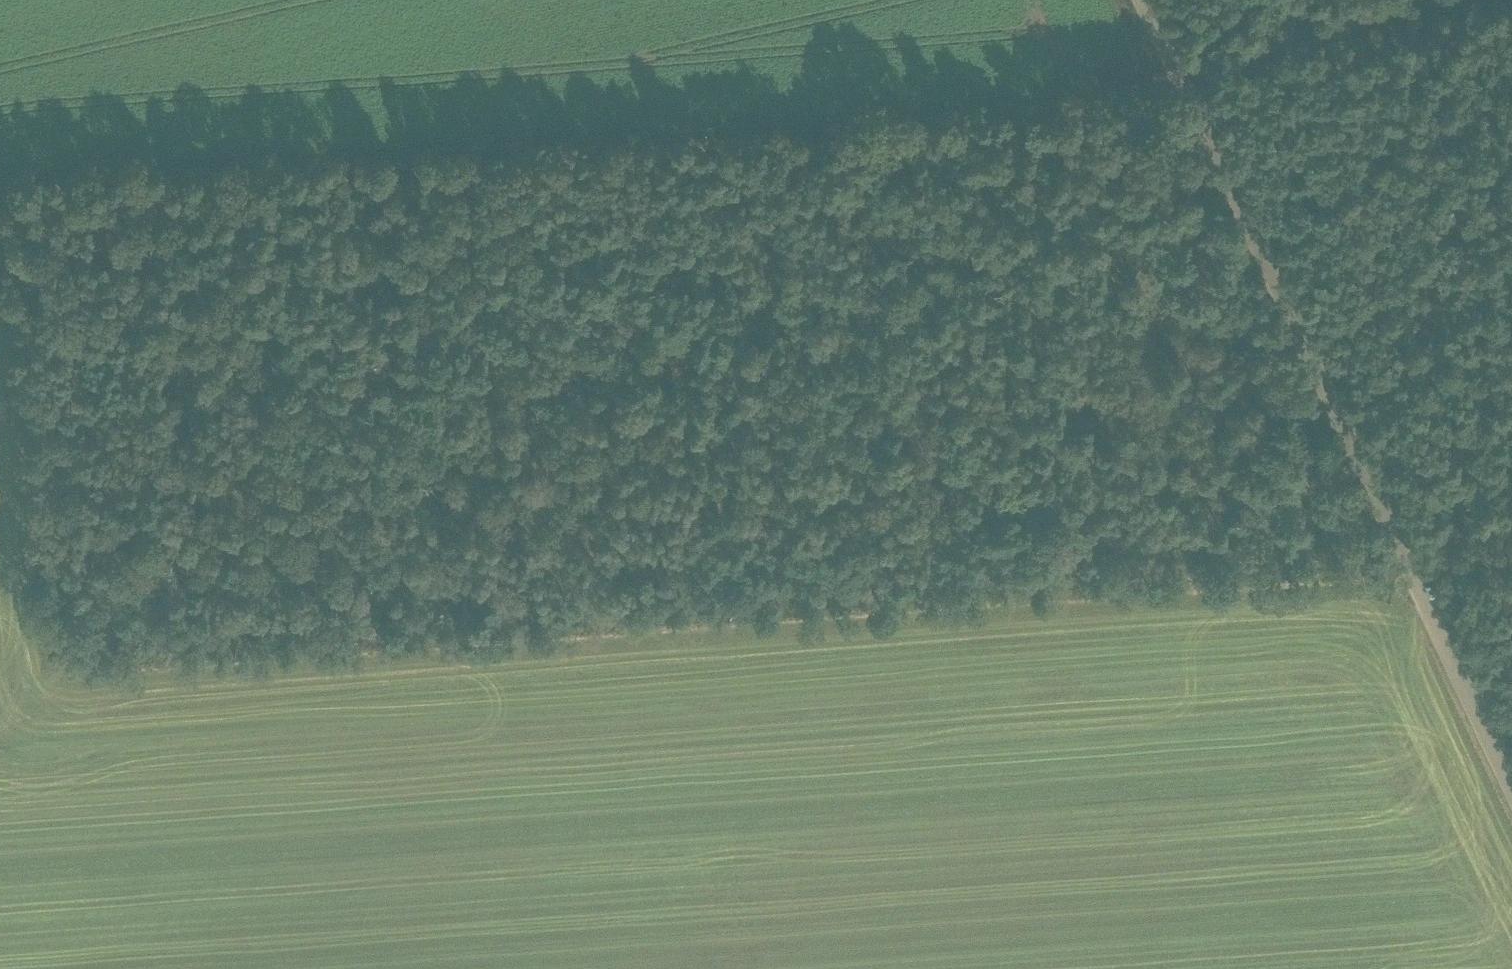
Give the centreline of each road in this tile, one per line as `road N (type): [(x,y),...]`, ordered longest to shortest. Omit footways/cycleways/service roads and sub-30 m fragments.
road 1 (unclassified): [(1511,789),(1142,0)]
road 2 (track): [(1395,0),(1176,74)]

